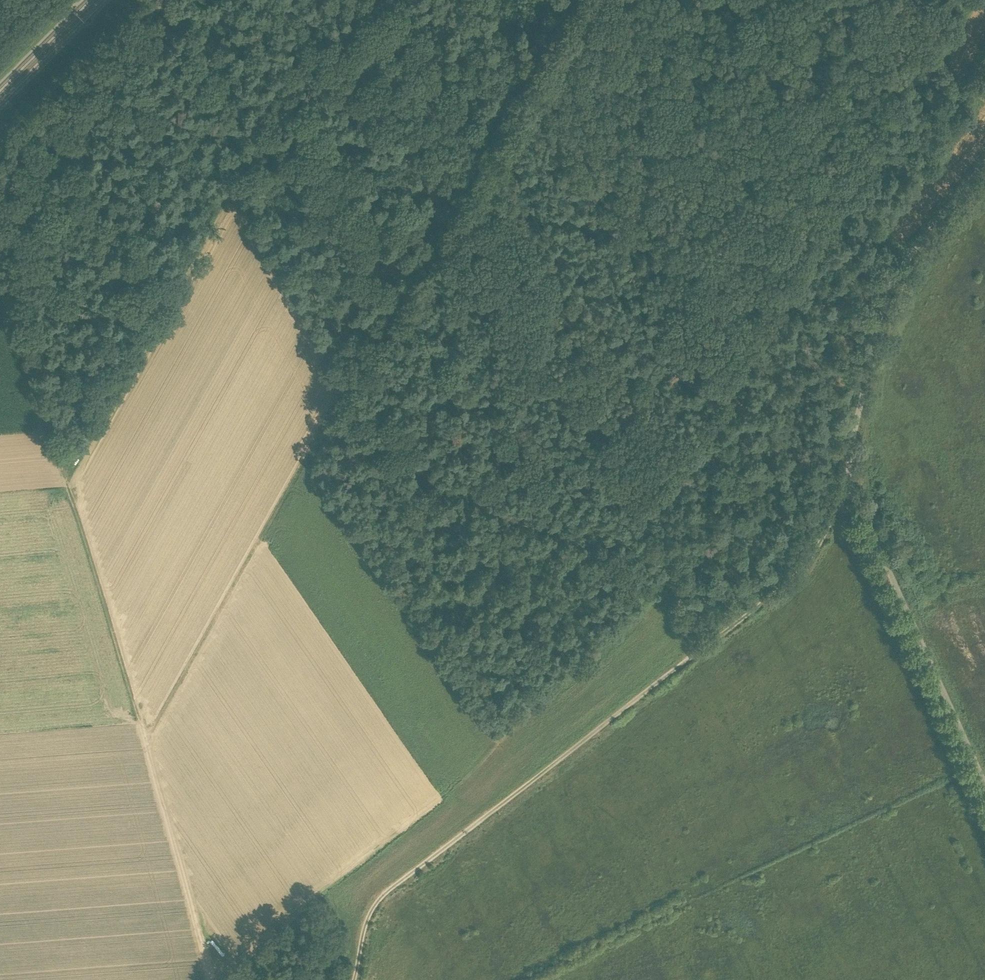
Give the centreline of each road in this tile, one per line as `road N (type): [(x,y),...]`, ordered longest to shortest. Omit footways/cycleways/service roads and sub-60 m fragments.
road 1 (track): [(209,979),(147,740),(586,0)]
road 2 (unclassified): [(984,779),(846,477),(894,292),(984,168)]
road 3 (track): [(147,740),(0,230)]
road 4 (track): [(710,645),(381,895),(355,979)]
road 5 (track): [(846,477),(799,572),(710,645)]

